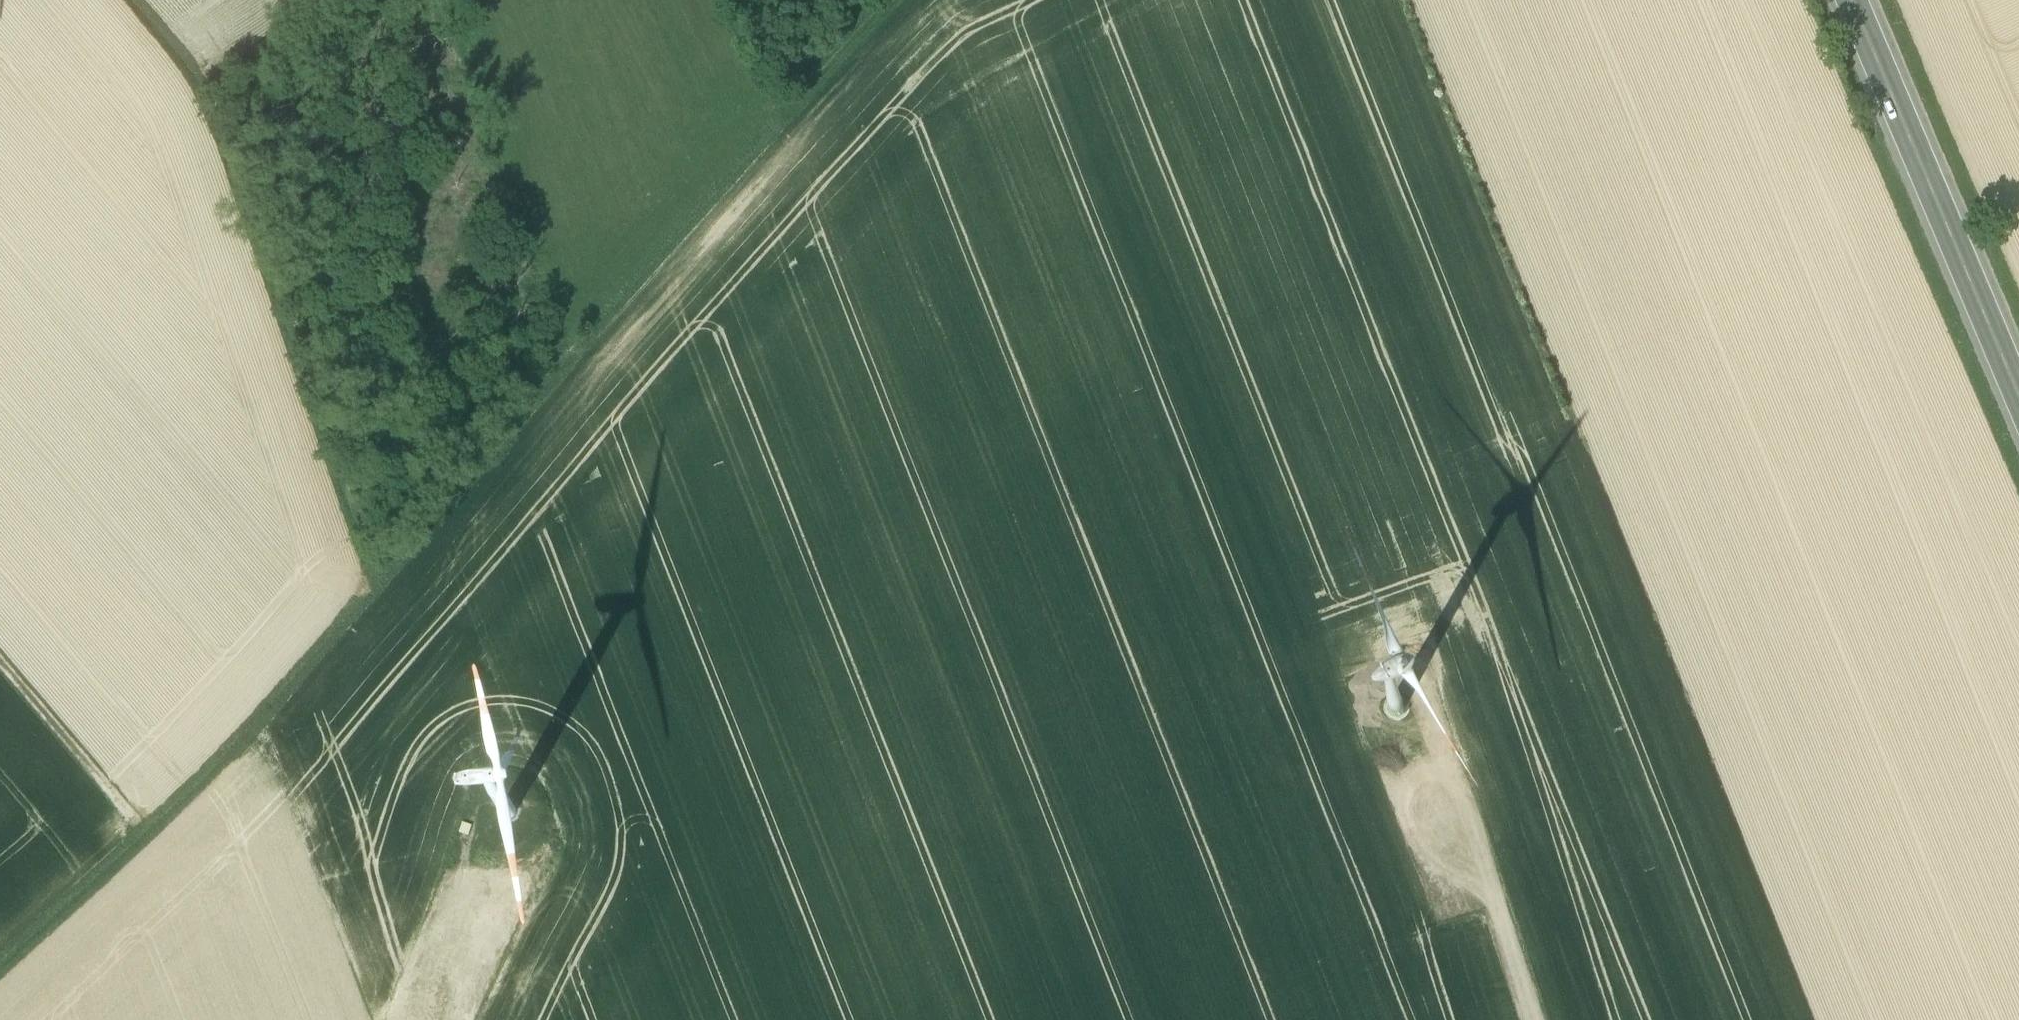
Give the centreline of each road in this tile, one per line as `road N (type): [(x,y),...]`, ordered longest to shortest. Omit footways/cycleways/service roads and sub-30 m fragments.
road 1 (secondary): [(2018,398),(1850,0)]
road 2 (track): [(1532,1019),(1449,762)]
road 3 (track): [(291,792),(381,1019)]
road 4 (track): [(0,663),(135,822)]
road 5 (track): [(785,109),(895,0)]

